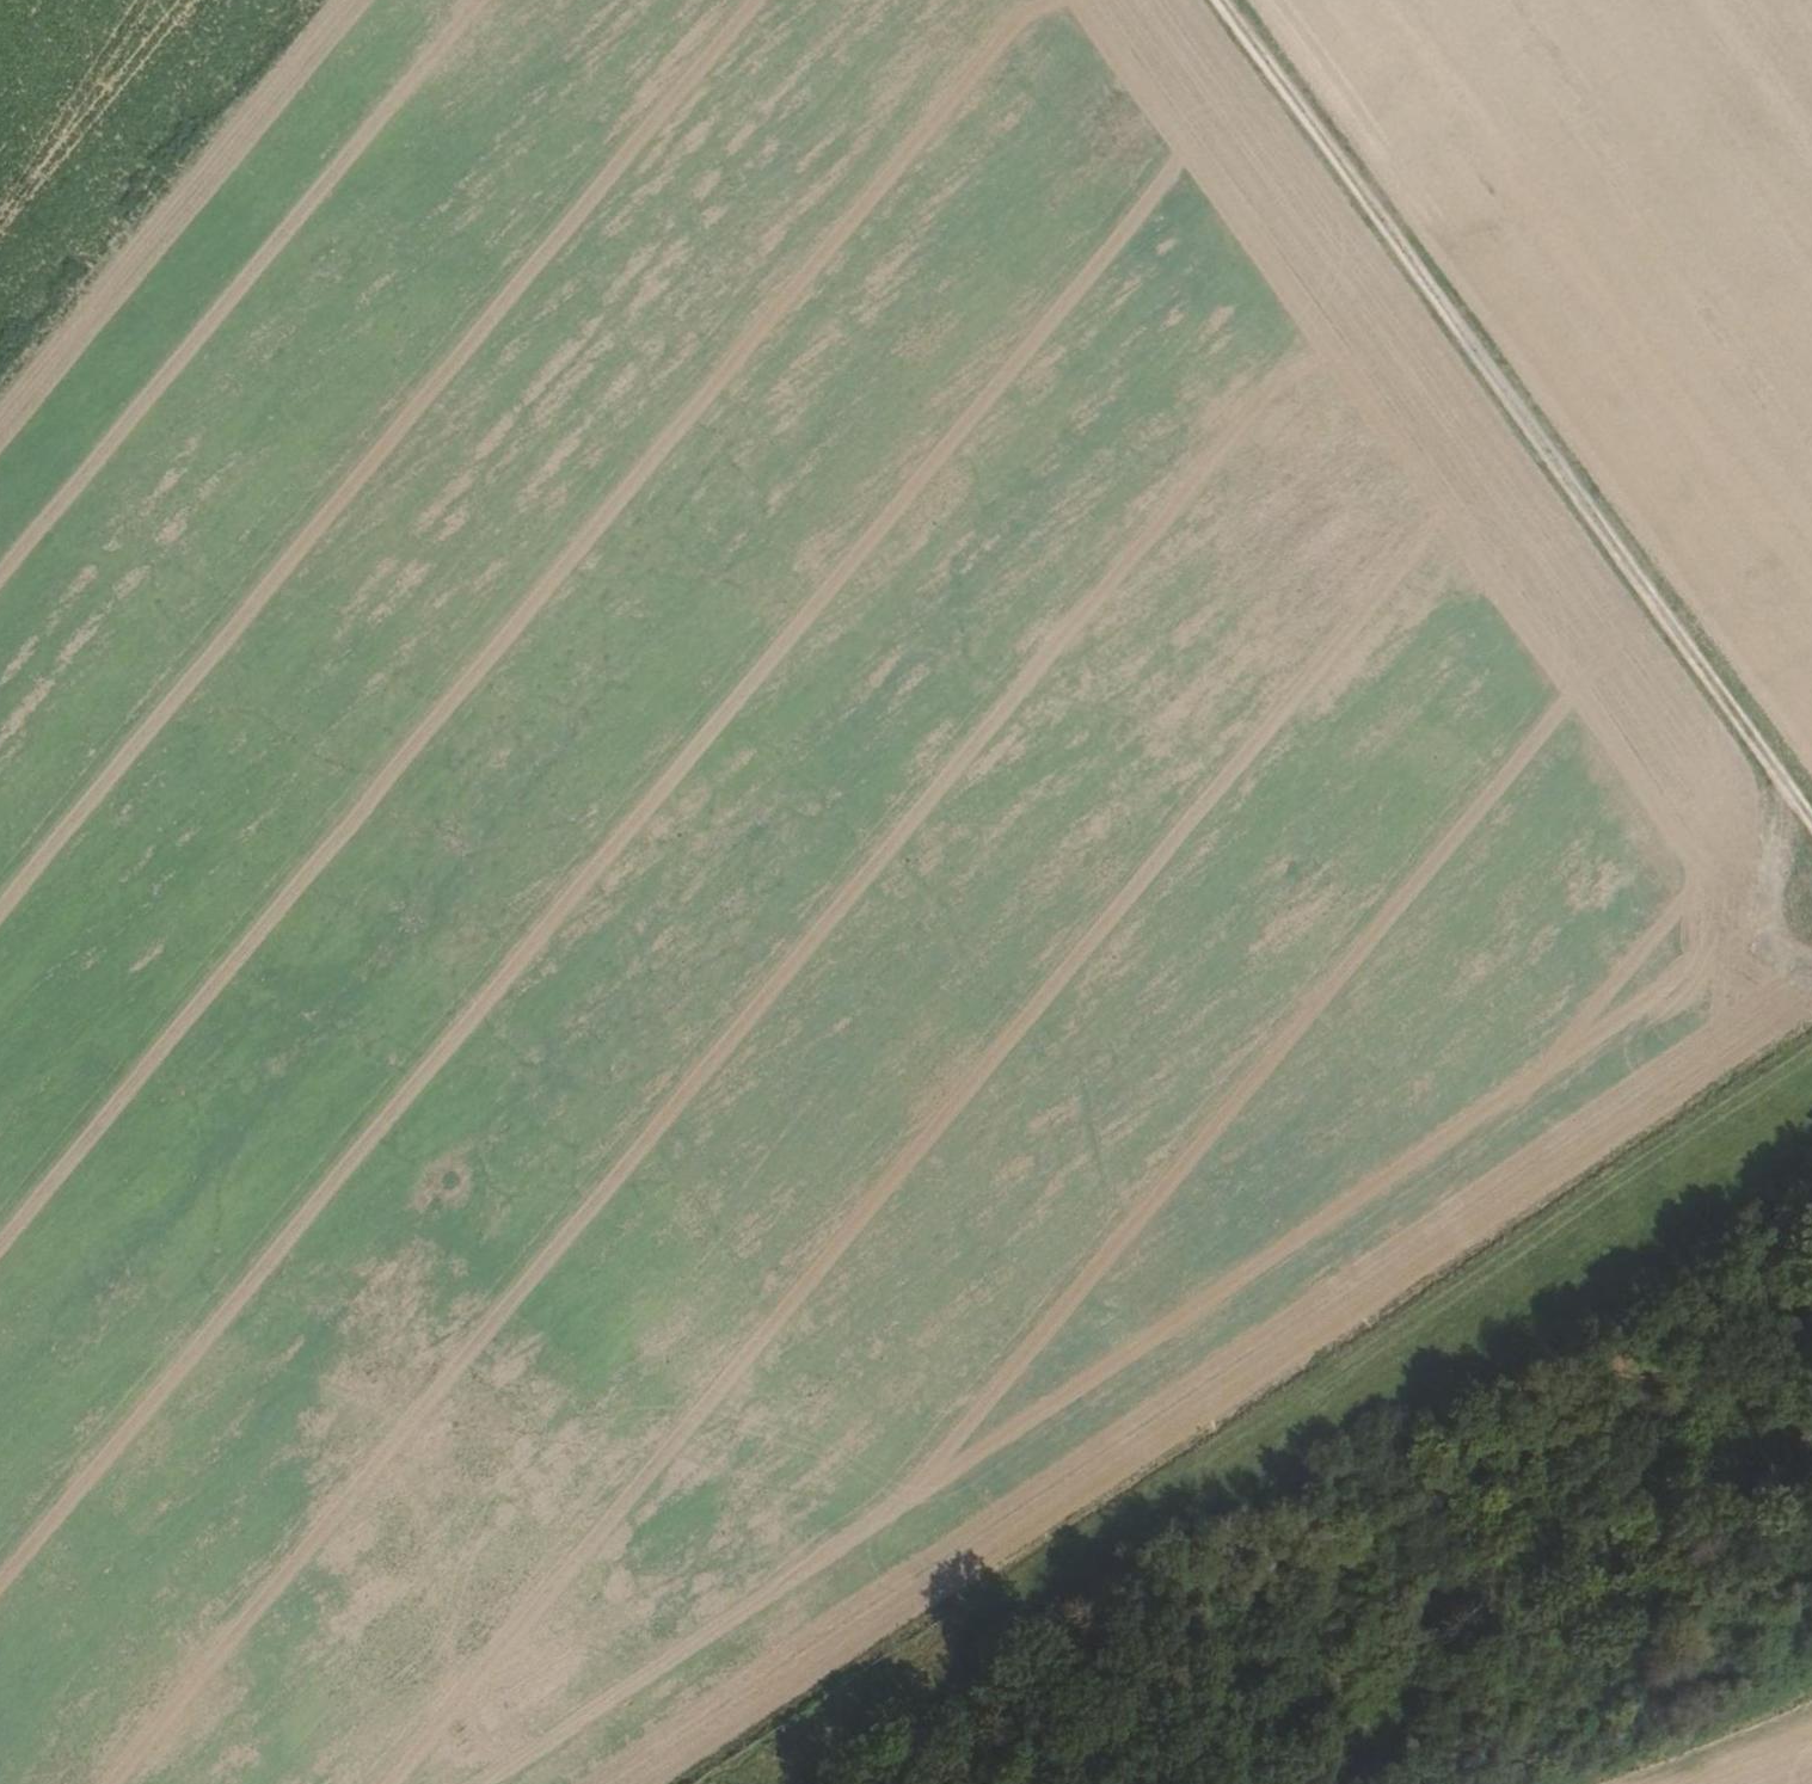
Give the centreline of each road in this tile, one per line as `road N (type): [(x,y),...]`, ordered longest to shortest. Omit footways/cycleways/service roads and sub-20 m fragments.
road 1 (track): [(1811,799),(1233,0)]

